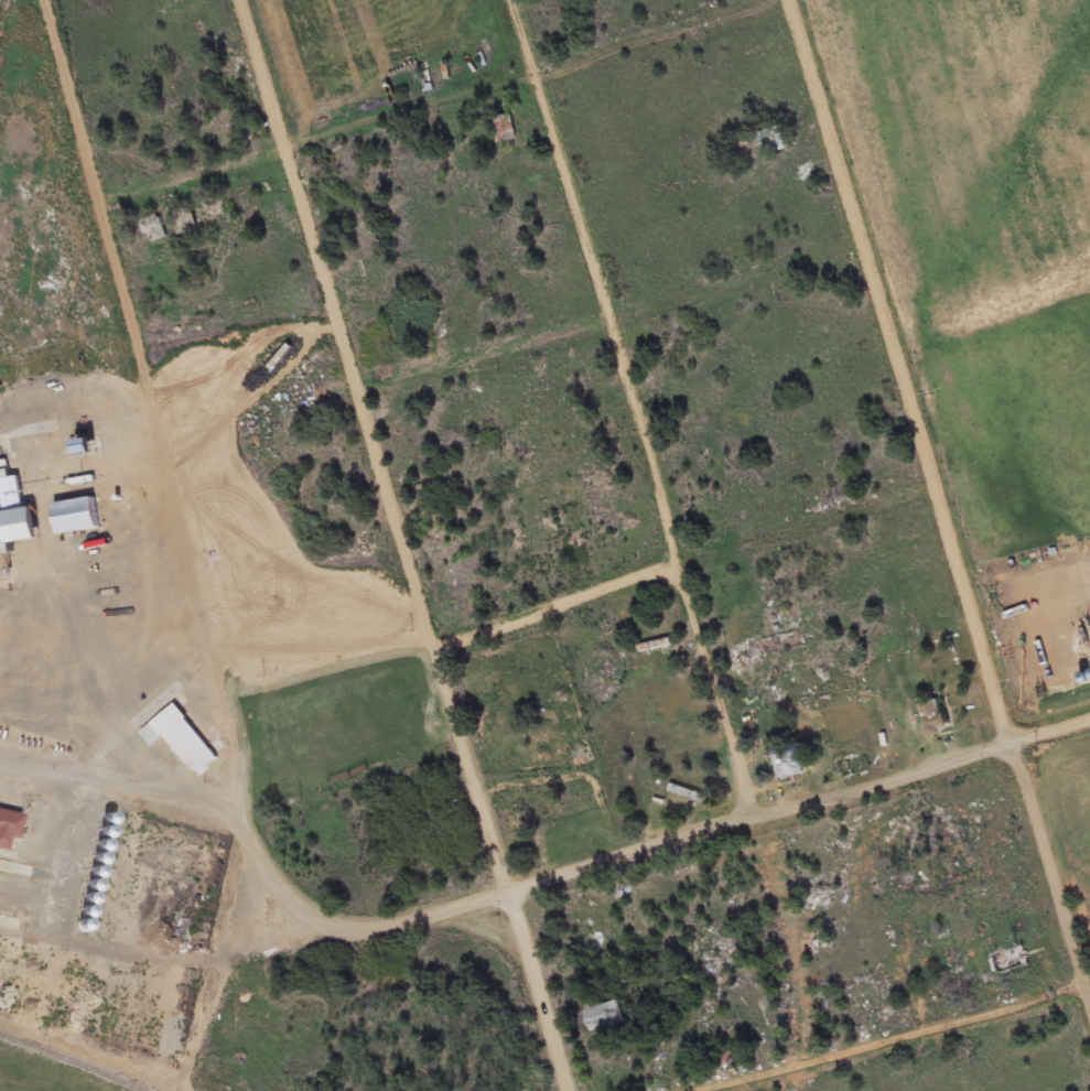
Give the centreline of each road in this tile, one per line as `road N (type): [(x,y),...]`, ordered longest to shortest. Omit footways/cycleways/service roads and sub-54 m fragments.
road 1 (residential): [(514,898),(248,0)]
road 2 (residential): [(759,823),(512,0)]
road 3 (residential): [(252,811),(269,869),(316,920),(361,929),(423,926),(1013,748)]
road 4 (residential): [(252,811),(261,705),(41,0)]
road 5 (residential): [(1013,748),(795,0)]
road 6 (residential): [(690,1090),(1089,1004)]
road 7 (residential): [(1089,1008),(1013,748)]
road 8 (residential): [(252,811),(0,762)]
road 9 (residential): [(571,1090),(514,898)]

